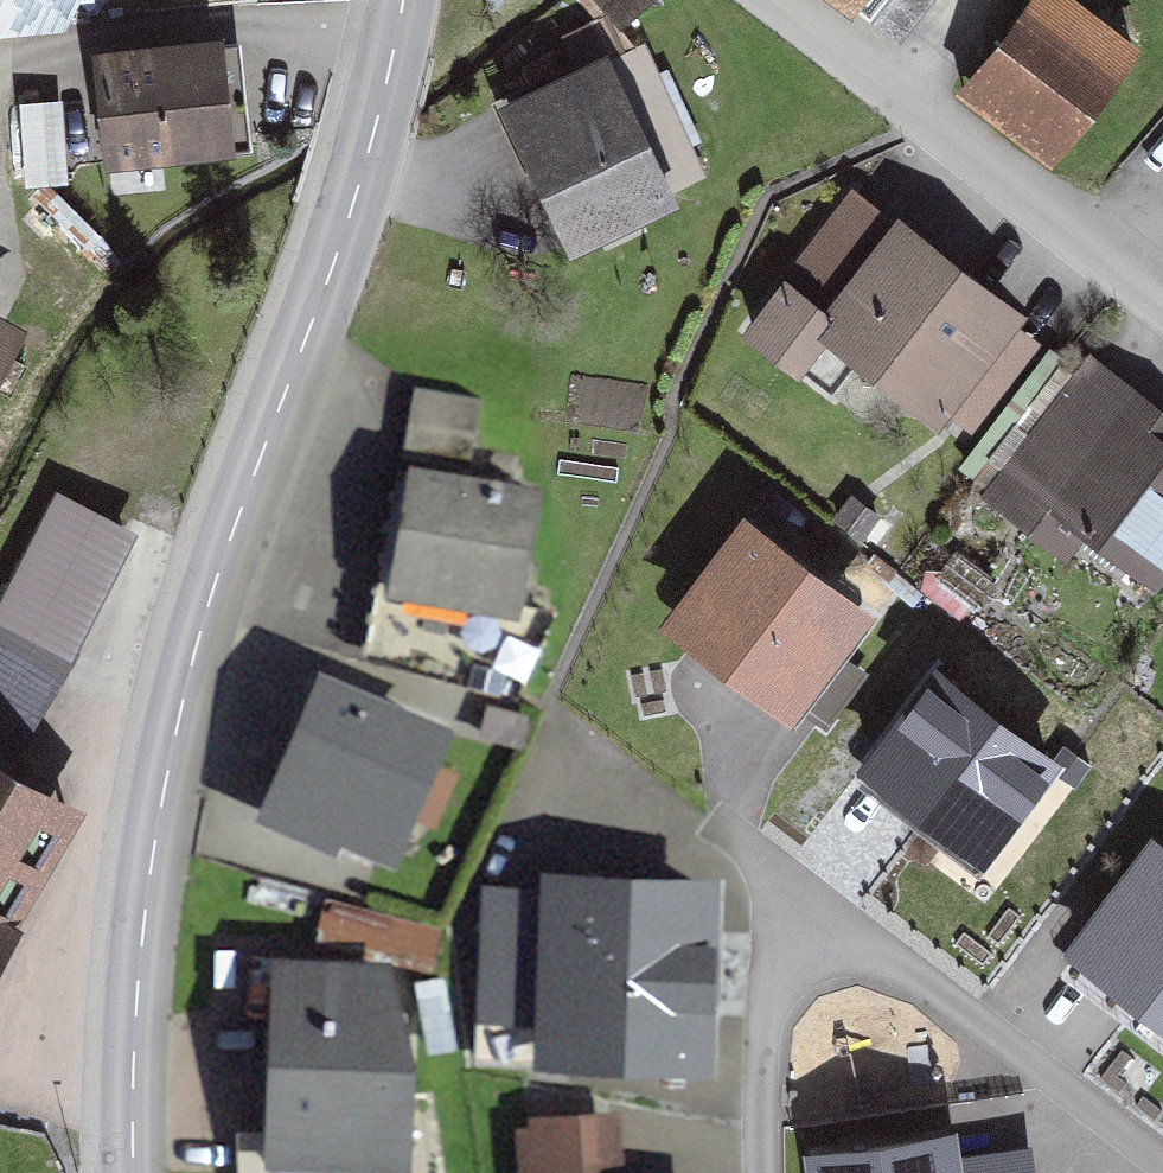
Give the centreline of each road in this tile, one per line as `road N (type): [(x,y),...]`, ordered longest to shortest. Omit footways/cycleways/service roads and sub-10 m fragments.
road 1 (tertiary): [(137,1172),(136,1056),(174,785),(232,561),(322,335),(384,100),(401,0)]
road 2 (residential): [(1162,319),(759,0)]
road 3 (residential): [(767,1172),(767,1091),(790,993),(834,913)]

